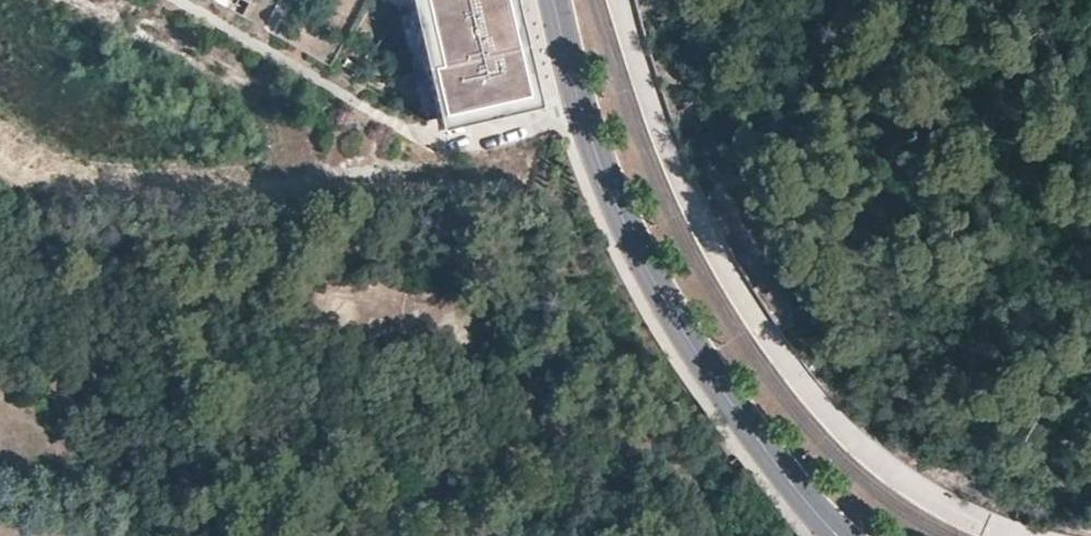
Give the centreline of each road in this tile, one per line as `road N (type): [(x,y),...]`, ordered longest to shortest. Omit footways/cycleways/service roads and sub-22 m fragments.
road 1 (residential): [(838,535),(782,473),(672,314),(581,116),(553,0)]

